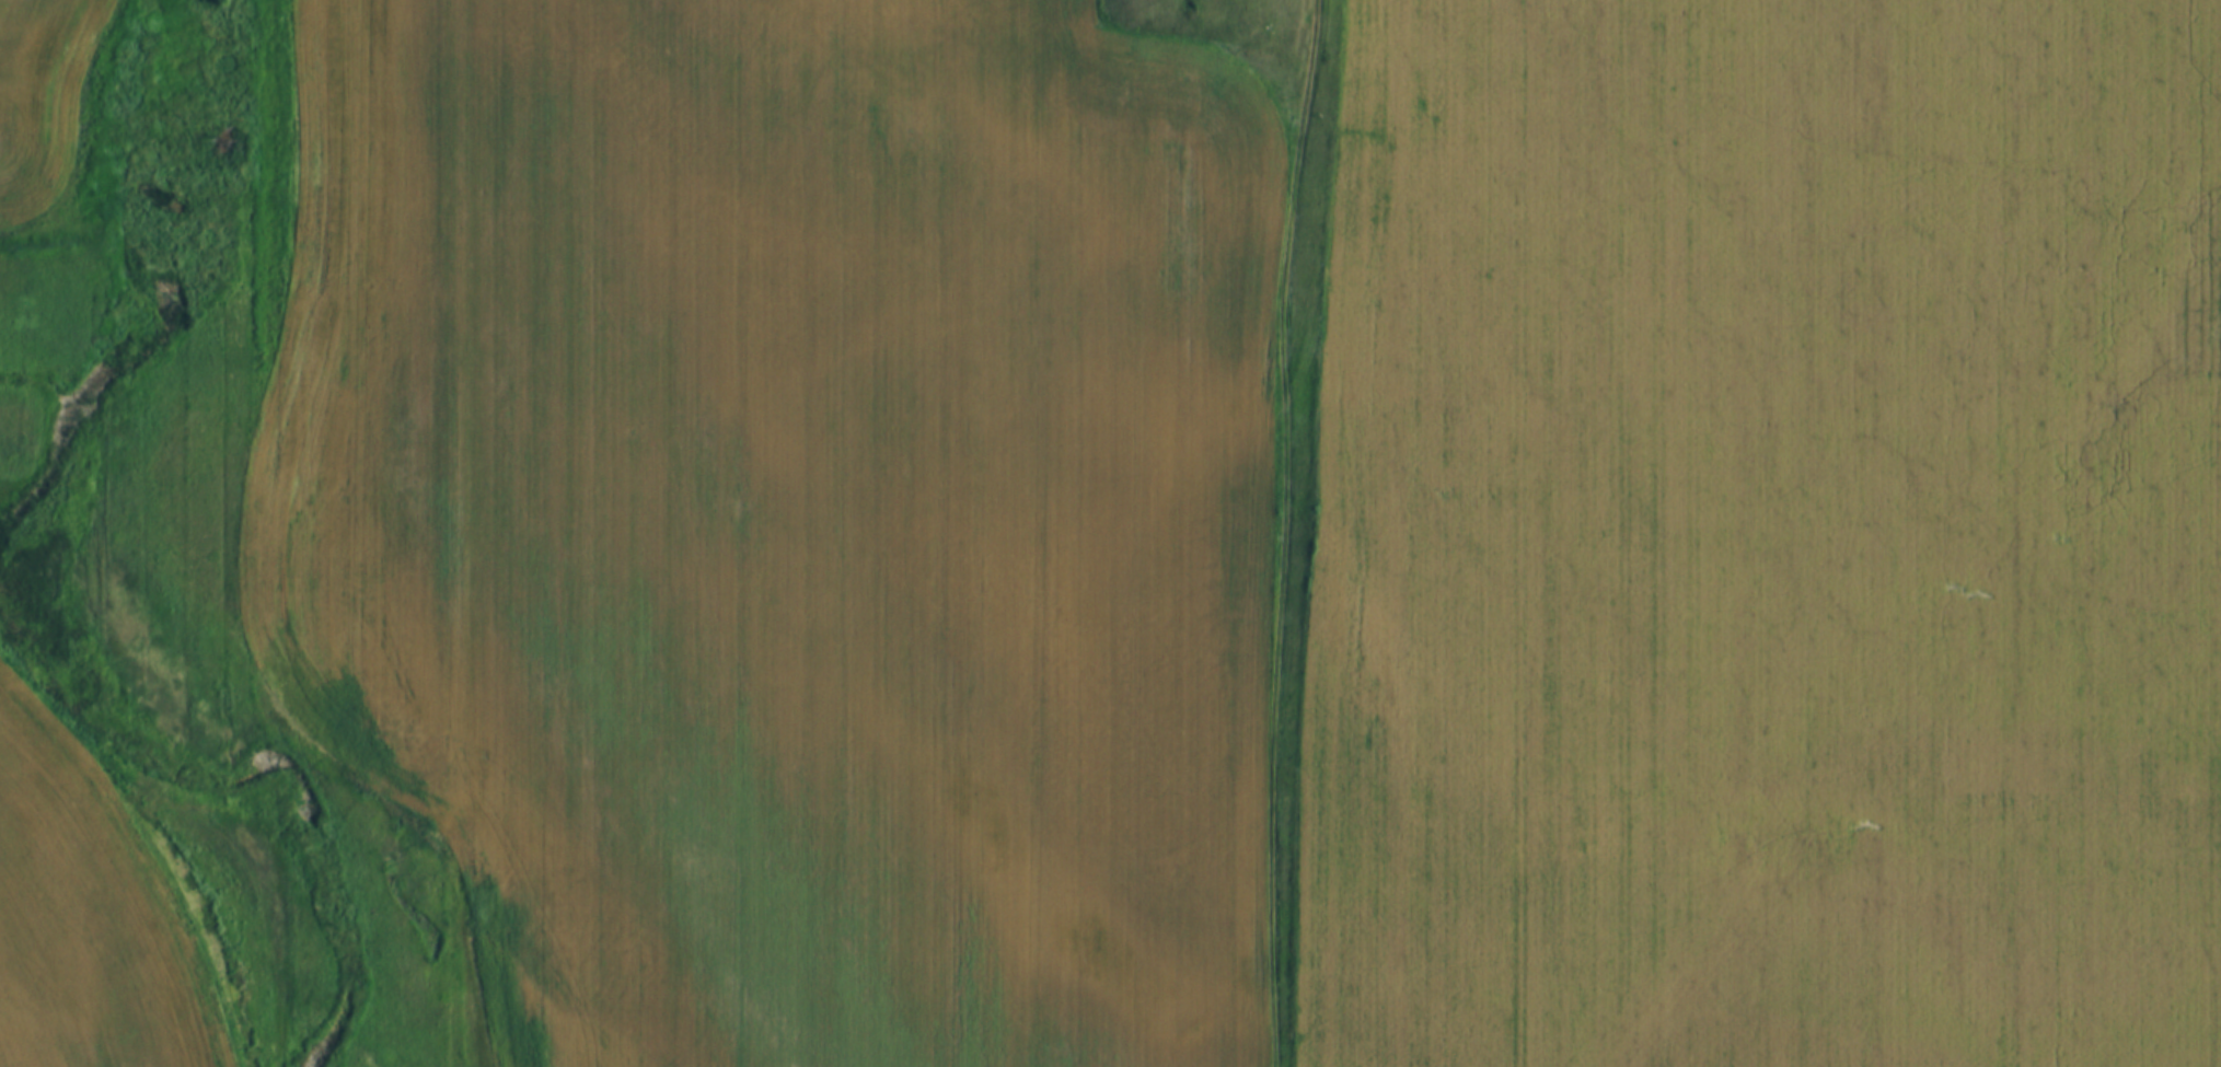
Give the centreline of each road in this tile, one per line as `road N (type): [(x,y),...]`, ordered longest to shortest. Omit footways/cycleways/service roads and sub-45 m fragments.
road 1 (track): [(1274,1066),(1272,708),(1284,457),(1277,293),(1316,0)]

